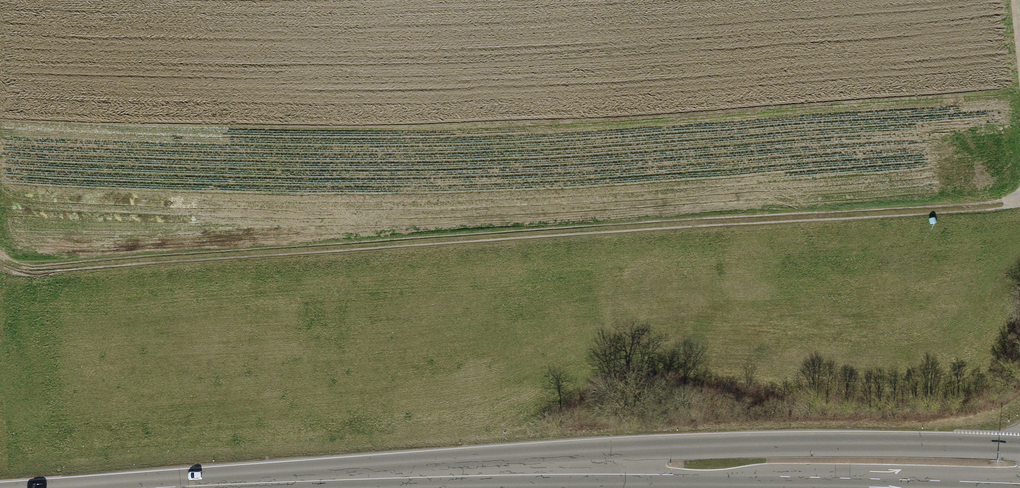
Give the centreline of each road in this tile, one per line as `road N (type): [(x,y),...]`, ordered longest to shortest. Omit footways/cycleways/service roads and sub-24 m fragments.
road 1 (track): [(0,267),(1019,202)]
road 2 (secondary): [(612,463),(705,483),(779,477),(1019,482)]
road 3 (secondary): [(1019,449),(705,446),(612,463)]
road 4 (secondary): [(612,463),(219,487)]

